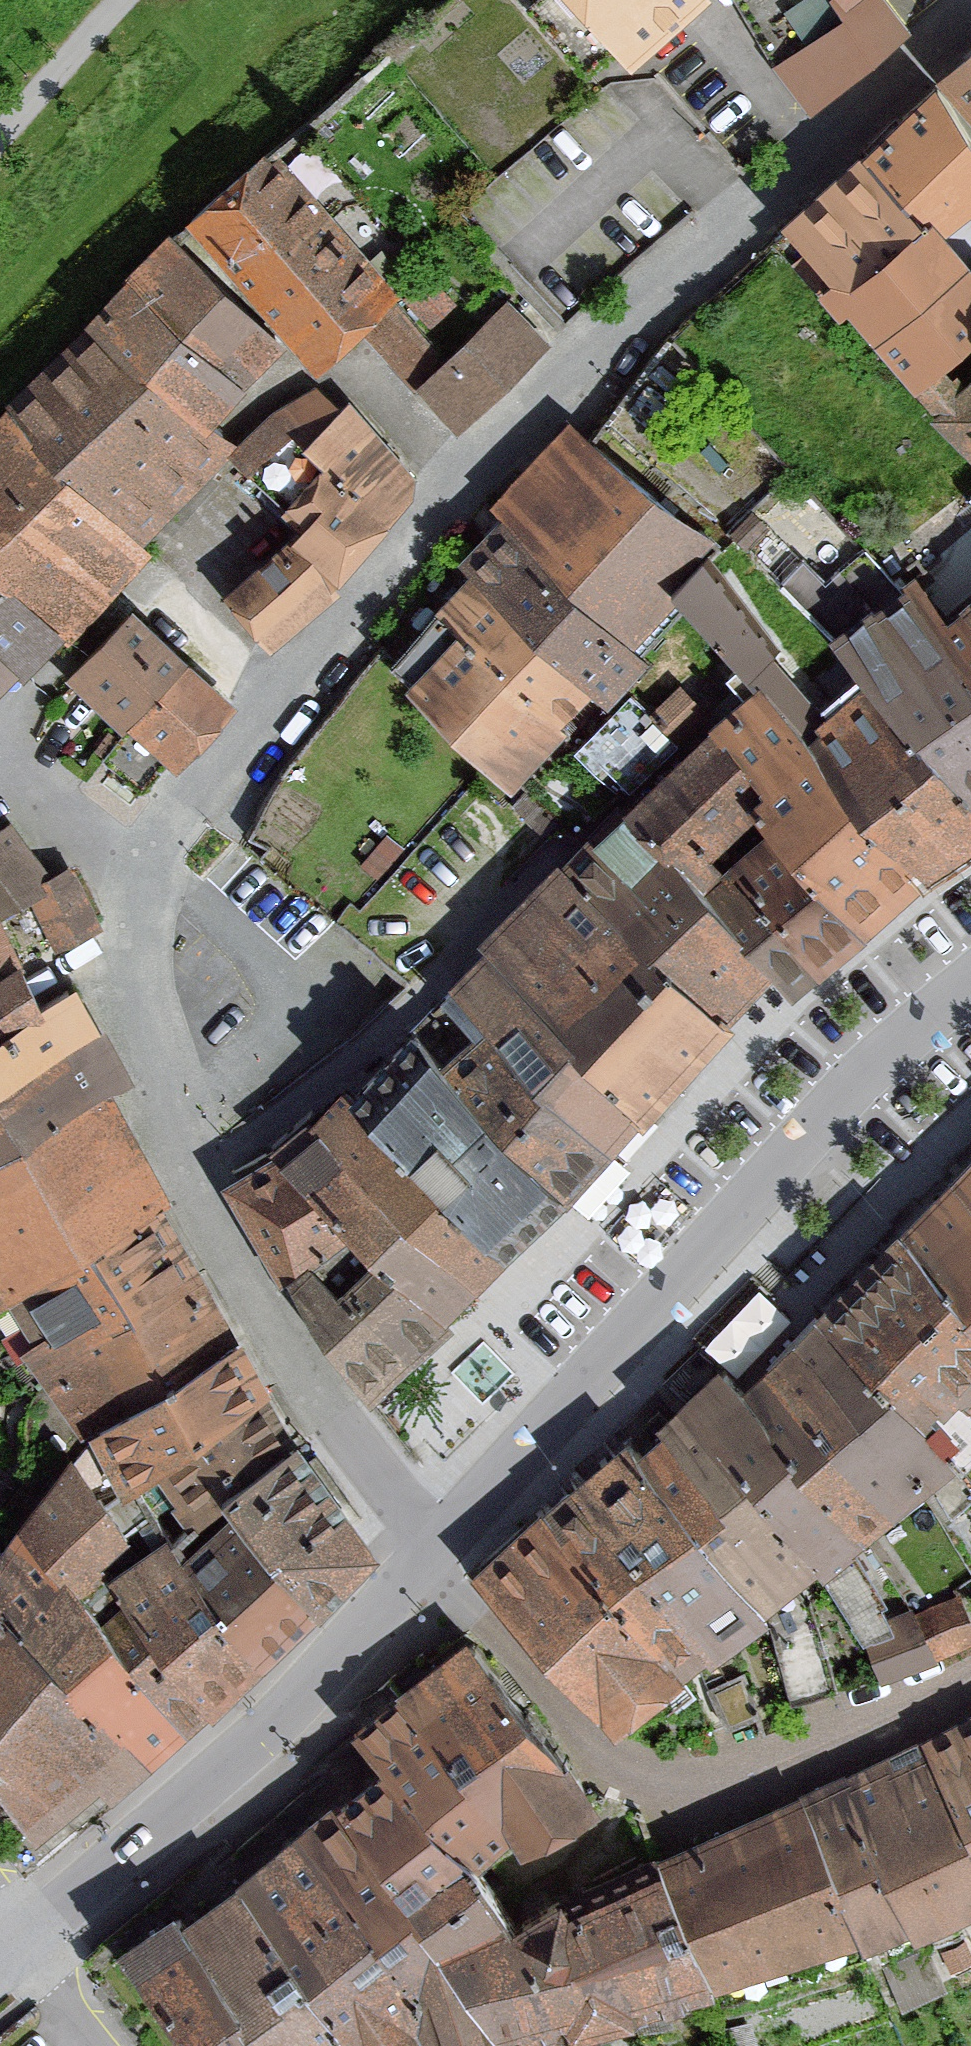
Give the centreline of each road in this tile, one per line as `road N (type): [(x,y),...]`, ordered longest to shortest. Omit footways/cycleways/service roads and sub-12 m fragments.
road 1 (residential): [(149,851),(538,394),(970,15)]
road 2 (residential): [(405,1564),(970,985)]
road 3 (residential): [(405,1564),(219,1264),(184,1188),(163,1121),(147,985),(149,851)]
road 4 (residential): [(970,1674),(733,1773),(639,1777),(589,1757),(405,1564)]
road 5 (residential): [(18,1933),(252,1731),(405,1564)]
road 6 (residential): [(0,808),(149,851)]
road 7 (residential): [(100,2045),(18,1933)]

